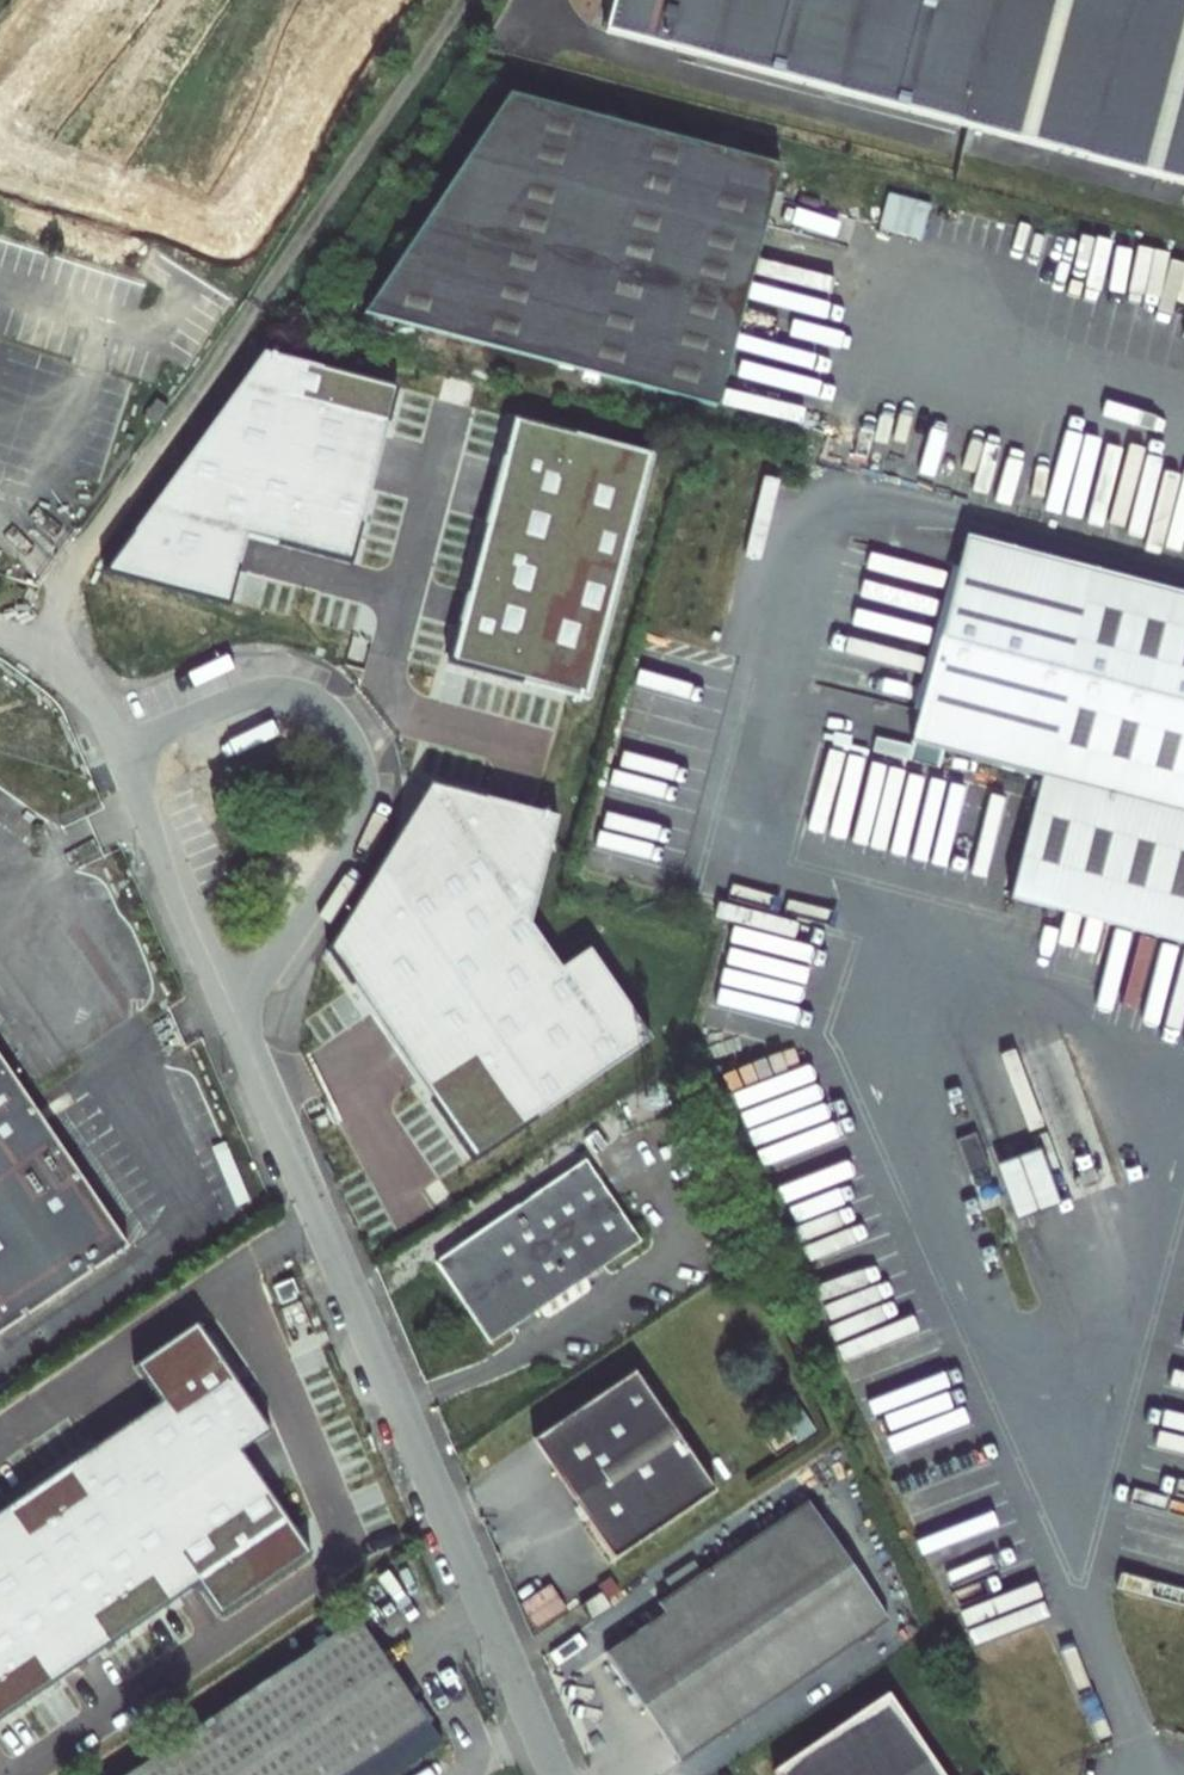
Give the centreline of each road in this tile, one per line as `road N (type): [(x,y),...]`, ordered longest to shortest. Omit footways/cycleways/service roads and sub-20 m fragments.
road 1 (unclassified): [(557,1774),(291,1151)]
road 2 (unclassified): [(232,1012),(353,830),(360,779),(349,735),(310,700),(264,691),(119,748)]
road 3 (track): [(172,433),(466,0)]
road 4 (unclassified): [(119,748),(232,1012)]
road 5 (unclassified): [(0,632),(54,663),(119,748)]
road 6 (unclassified): [(232,1012),(291,1151)]

